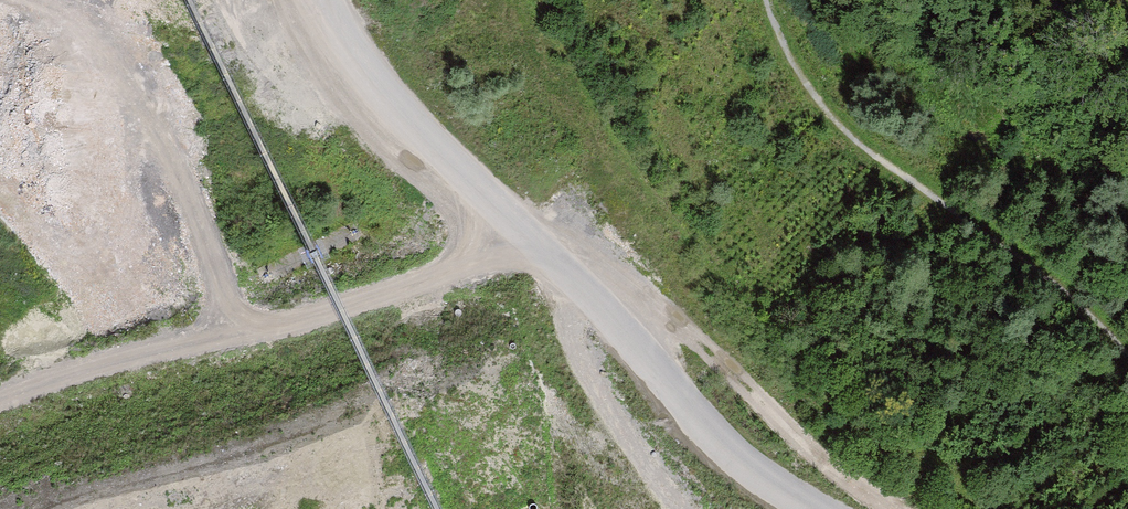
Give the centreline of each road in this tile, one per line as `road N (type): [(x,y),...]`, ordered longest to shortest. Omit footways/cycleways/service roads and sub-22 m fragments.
road 1 (track): [(325,0),(450,174),(528,254),(705,425),(831,508)]
road 2 (track): [(0,402),(528,254)]
road 3 (track): [(769,0),(807,83),(847,134),(1073,290),(1127,358)]

